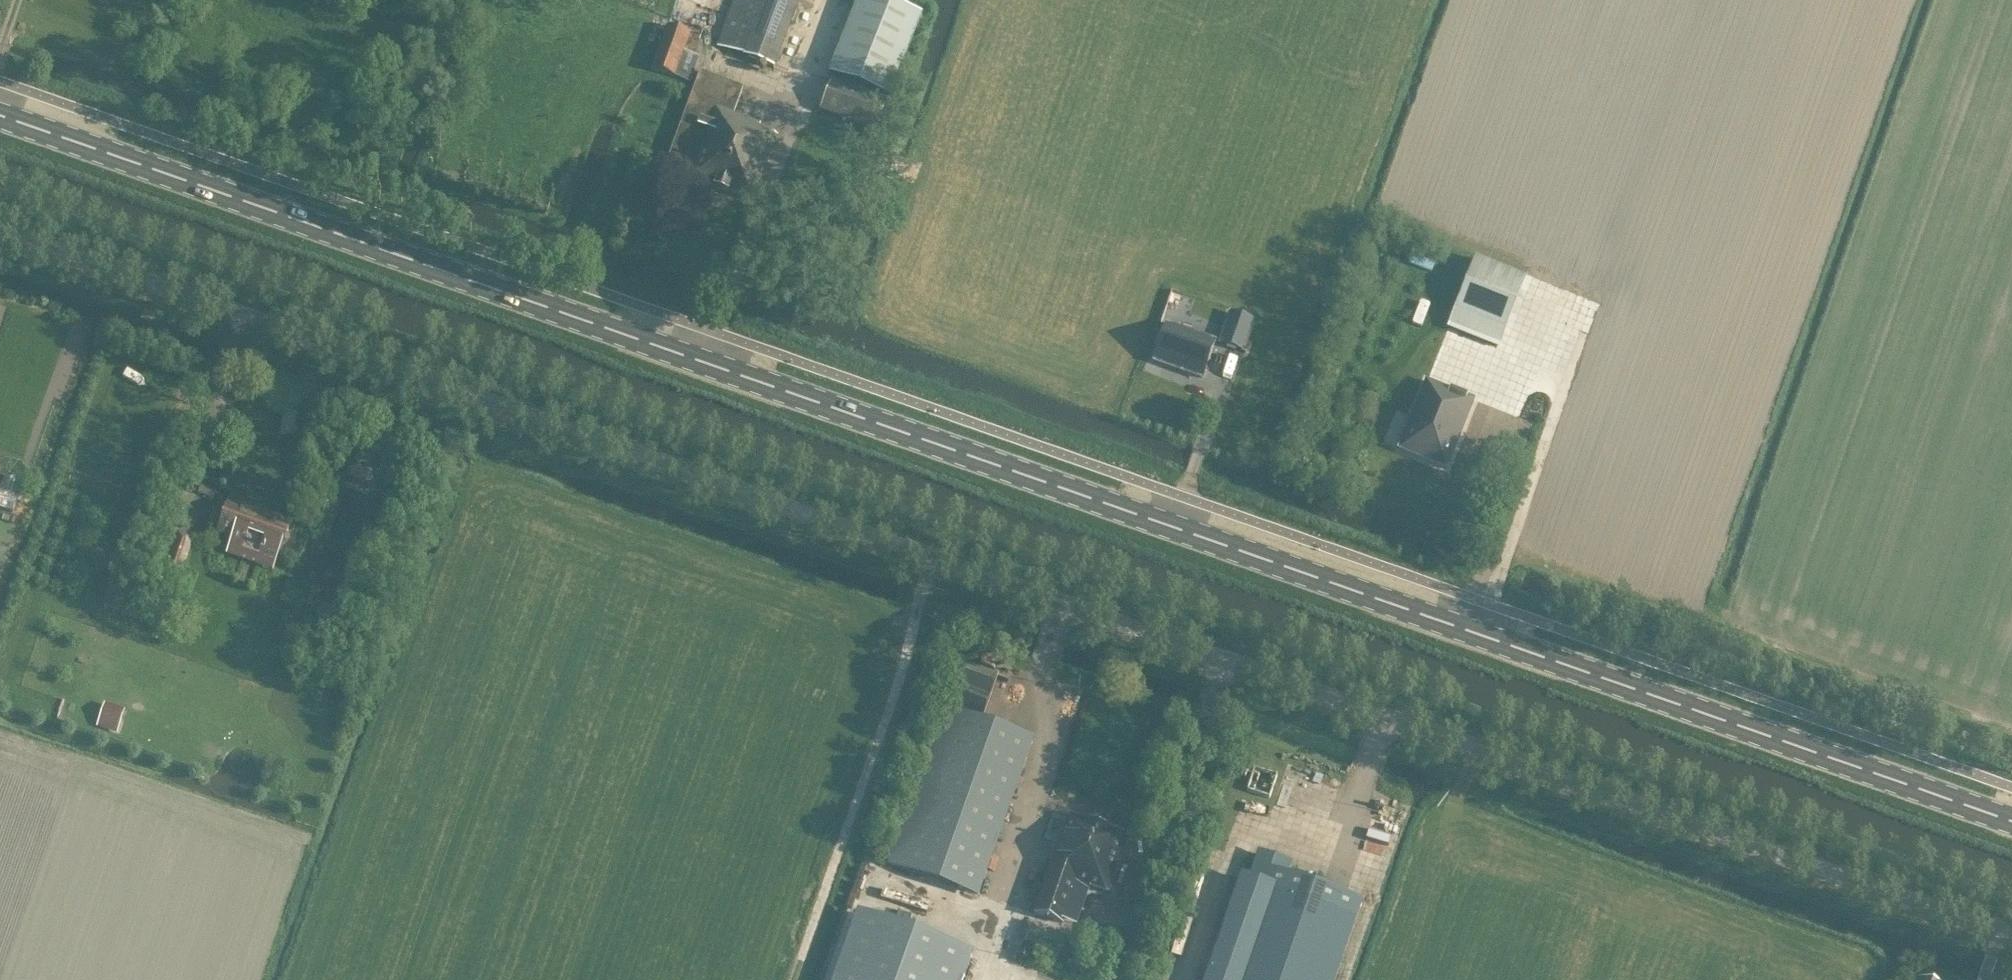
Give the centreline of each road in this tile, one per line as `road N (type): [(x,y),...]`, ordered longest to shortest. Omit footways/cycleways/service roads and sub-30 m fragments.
road 1 (primary): [(2011,816),(0,112)]
road 2 (unclassified): [(2011,933),(0,232)]

